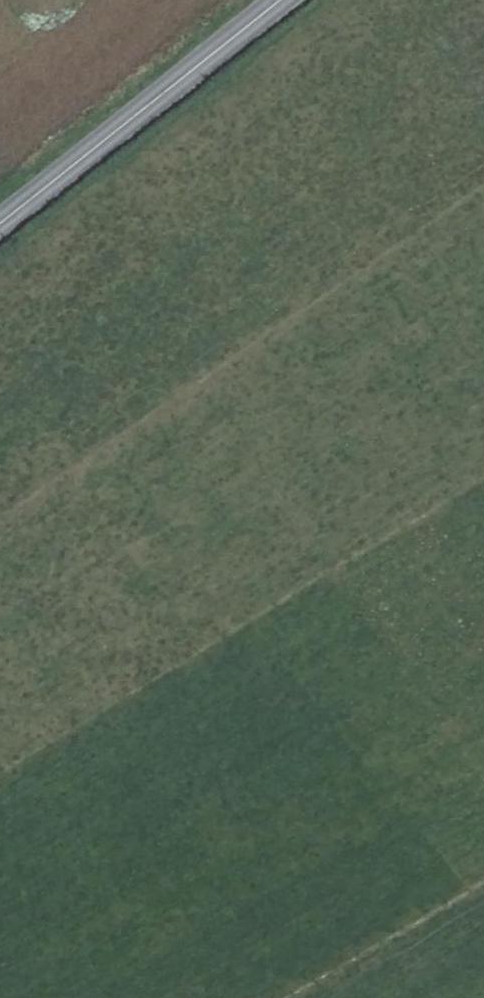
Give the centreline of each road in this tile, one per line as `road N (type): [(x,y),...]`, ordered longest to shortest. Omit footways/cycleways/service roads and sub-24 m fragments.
road 1 (secondary): [(0,220),(277,0)]

